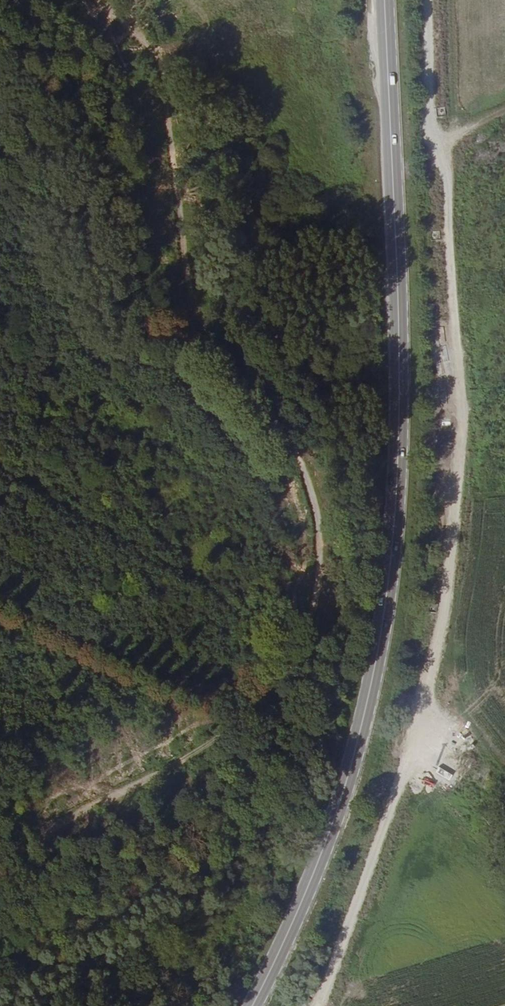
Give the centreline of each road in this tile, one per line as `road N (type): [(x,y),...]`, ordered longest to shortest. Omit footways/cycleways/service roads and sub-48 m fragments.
road 1 (secondary): [(385,0),(400,358),(395,530),(382,627),(342,798),(252,1005)]
road 2 (track): [(441,0),(438,256),(449,358),(444,556),(386,829),(316,1005)]

